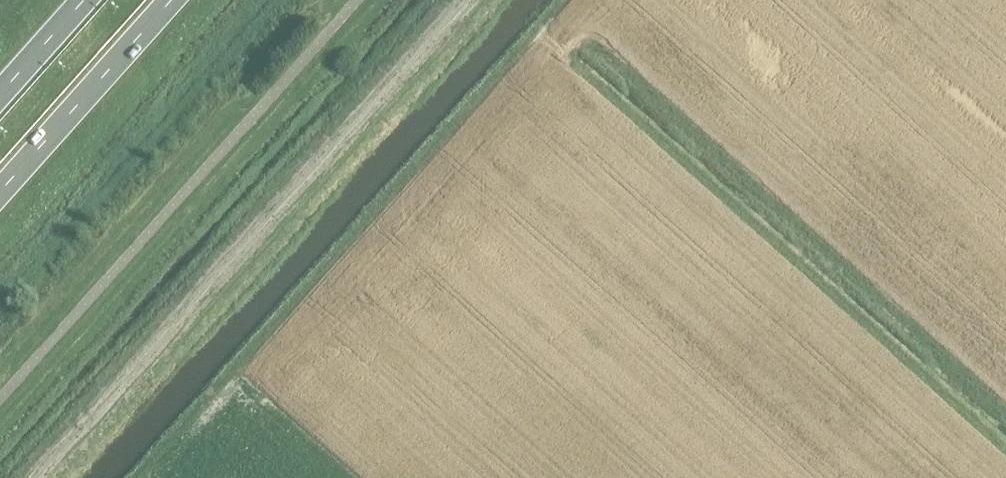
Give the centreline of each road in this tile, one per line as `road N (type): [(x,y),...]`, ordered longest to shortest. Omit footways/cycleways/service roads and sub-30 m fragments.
road 1 (trunk): [(0,190),(170,0)]
road 2 (trunk): [(83,0),(0,93)]

